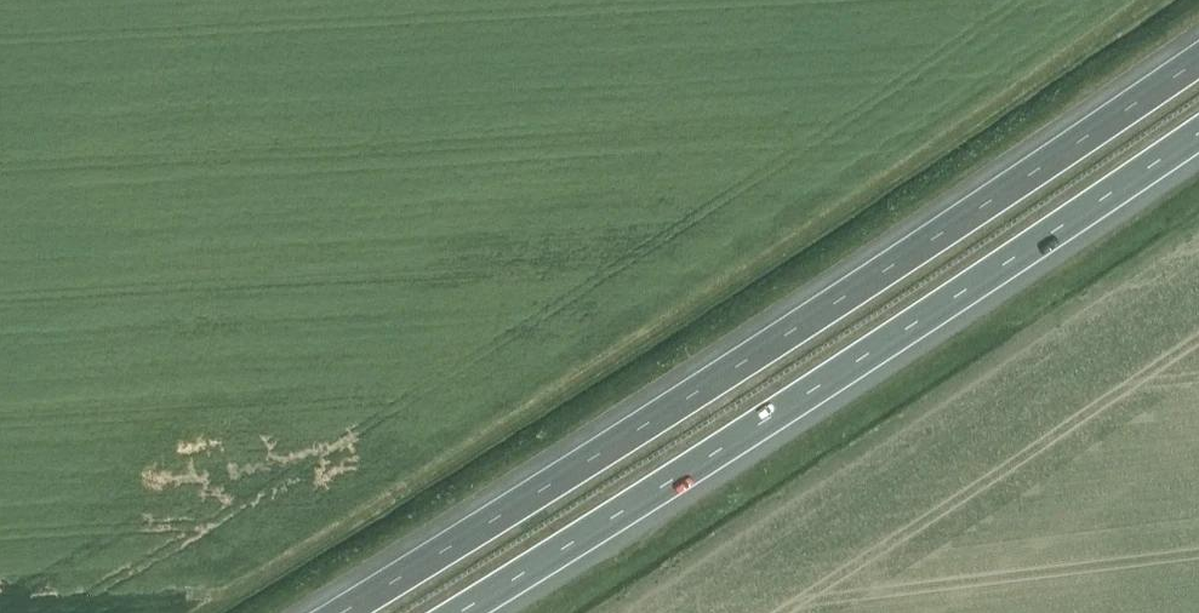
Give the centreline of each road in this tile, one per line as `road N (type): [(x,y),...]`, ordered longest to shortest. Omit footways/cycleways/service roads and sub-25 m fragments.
road 1 (motorway): [(1198,59),(1089,138),(337,612)]
road 2 (motorway): [(459,612),(1198,136)]

